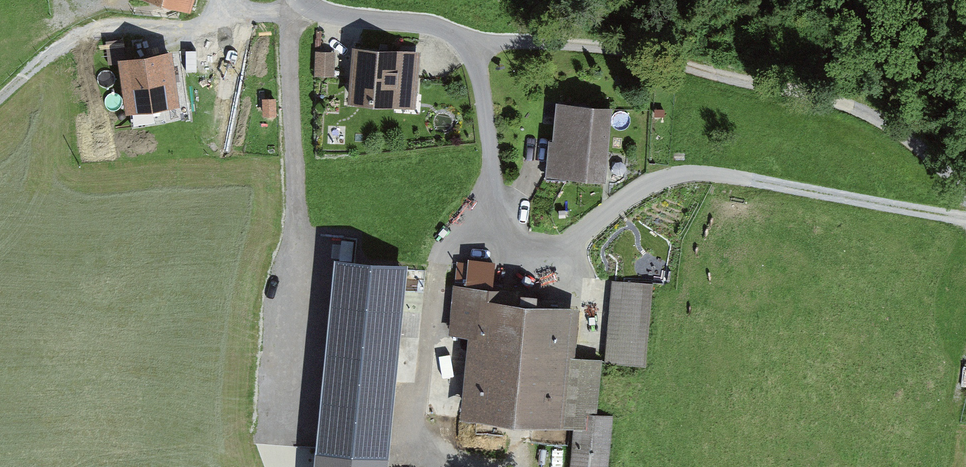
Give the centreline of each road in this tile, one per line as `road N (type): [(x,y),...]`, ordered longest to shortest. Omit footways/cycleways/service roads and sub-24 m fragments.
road 1 (unclassified): [(303,0),(330,17),(428,27),(478,44),(595,46),(844,106),(910,139),(965,198)]
road 2 (track): [(0,98),(74,35),(116,25),(199,26),(225,11)]

